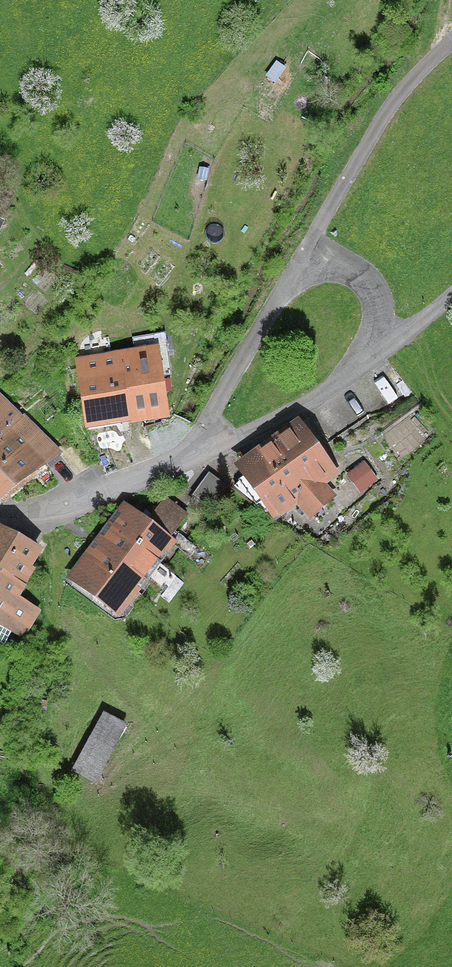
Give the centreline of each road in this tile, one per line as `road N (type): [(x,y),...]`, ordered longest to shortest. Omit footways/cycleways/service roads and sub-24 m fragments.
road 1 (residential): [(0,515),(53,516),(93,502),(284,412),(374,358),(451,295)]

